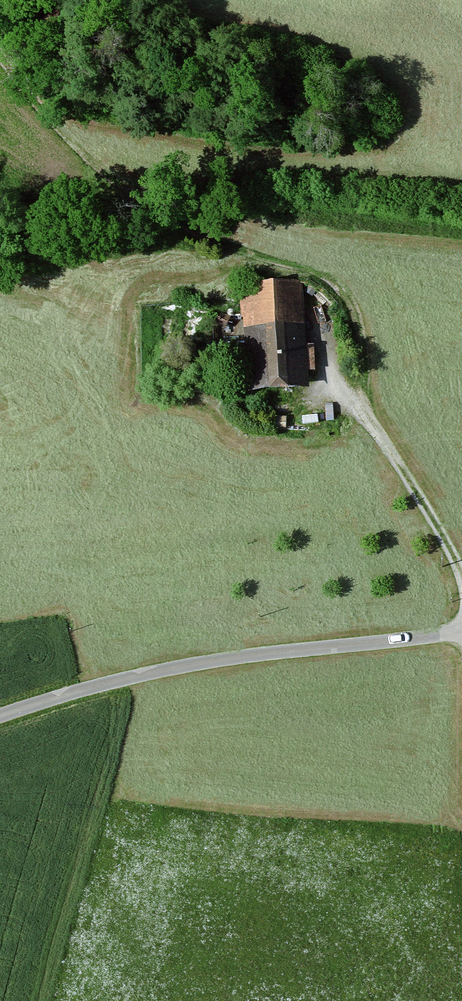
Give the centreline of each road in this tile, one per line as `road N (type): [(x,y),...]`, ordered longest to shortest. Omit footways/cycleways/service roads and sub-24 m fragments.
road 1 (track): [(0,49),(31,102),(119,191),(206,238),(317,273),(344,295),(357,318),(363,420)]
road 2 (unclassified): [(461,628),(182,666),(0,717)]
road 3 (track): [(461,578),(423,500),(335,386),(321,326)]

